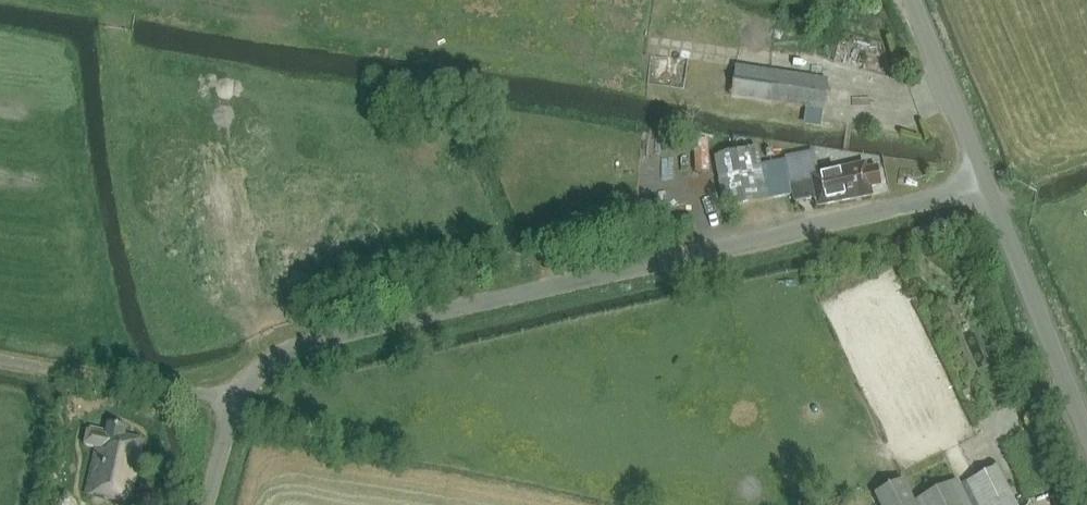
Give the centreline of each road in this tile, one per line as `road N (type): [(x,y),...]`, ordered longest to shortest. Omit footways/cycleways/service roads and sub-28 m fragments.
road 1 (unclassified): [(206,504),(237,399),(270,363),(305,344),(984,180)]
road 2 (tertiary): [(1086,433),(984,180)]
road 3 (tertiary): [(984,180),(912,0)]

